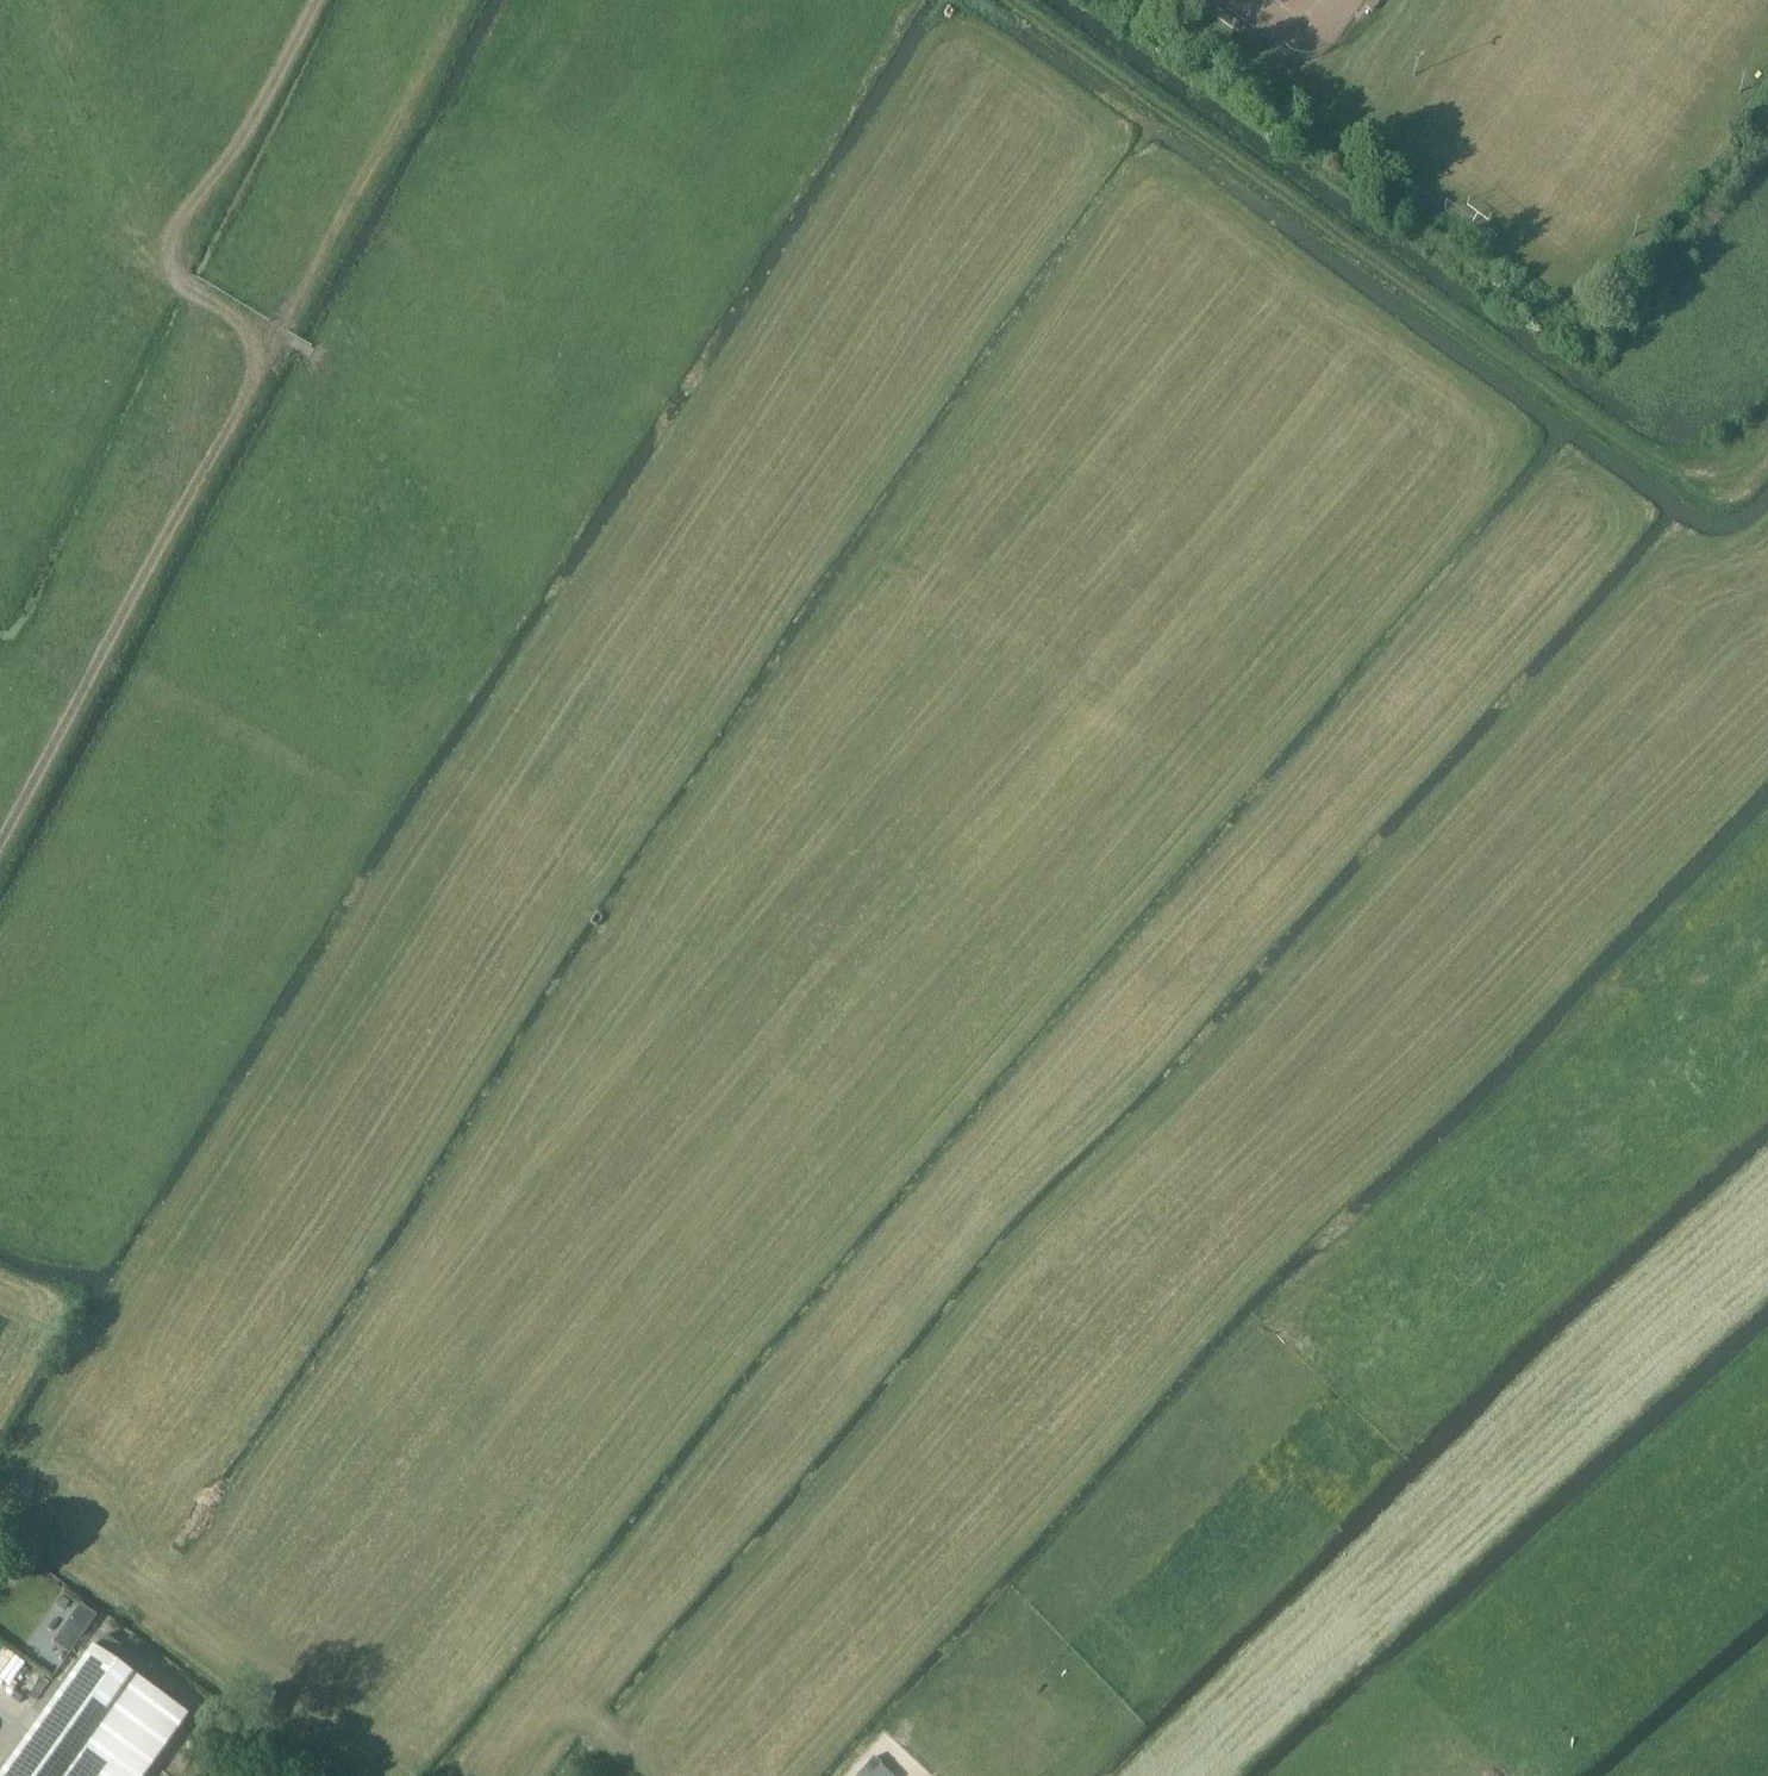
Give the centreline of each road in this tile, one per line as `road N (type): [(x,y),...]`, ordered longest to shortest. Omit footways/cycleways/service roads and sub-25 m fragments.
road 1 (track): [(0,849),(245,400),(250,358),(224,316),(170,274),(160,253),(235,159),(323,0)]

